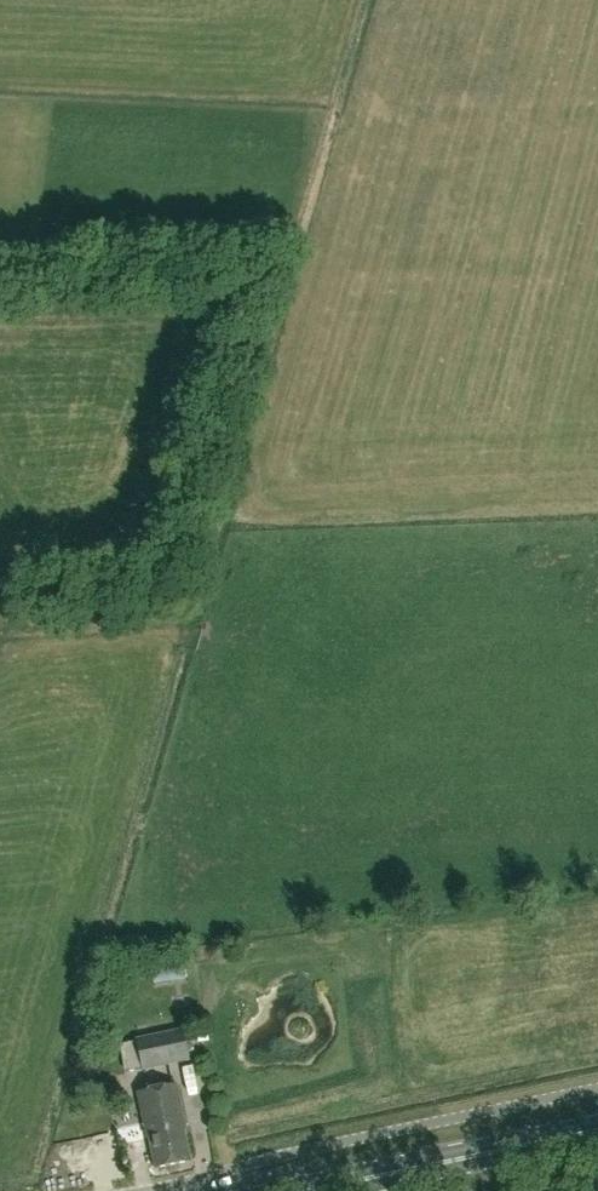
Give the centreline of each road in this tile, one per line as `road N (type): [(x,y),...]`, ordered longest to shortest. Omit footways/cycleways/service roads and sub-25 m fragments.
road 1 (primary): [(303,1190),(597,1130)]

